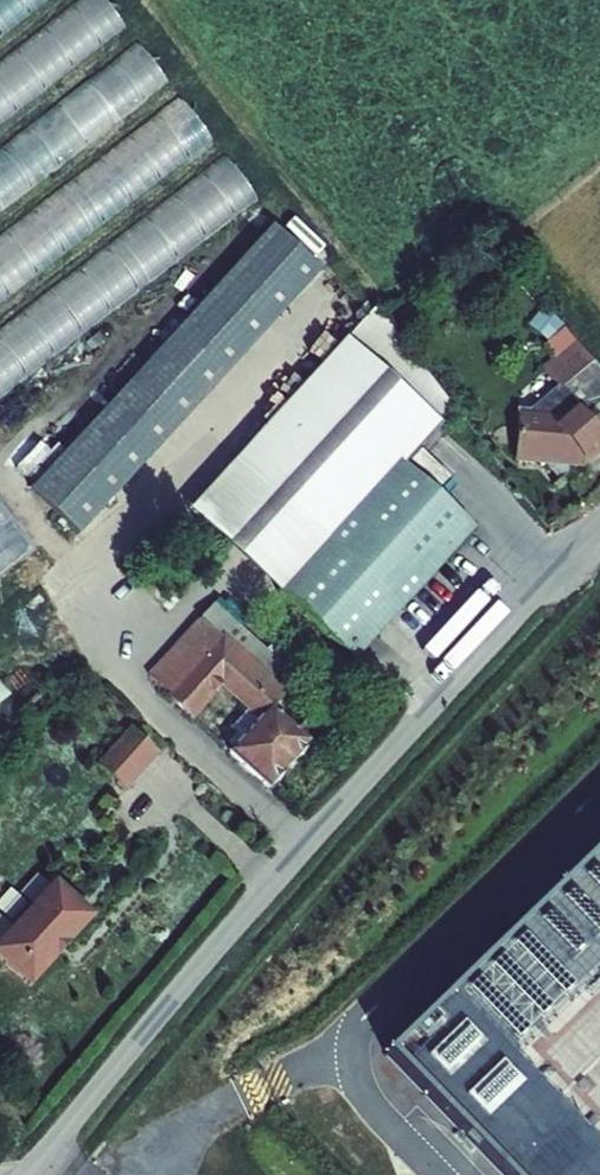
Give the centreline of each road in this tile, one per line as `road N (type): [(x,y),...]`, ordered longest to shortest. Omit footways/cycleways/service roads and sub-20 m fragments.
road 1 (unclassified): [(599,526),(297,855),(27,1174)]

